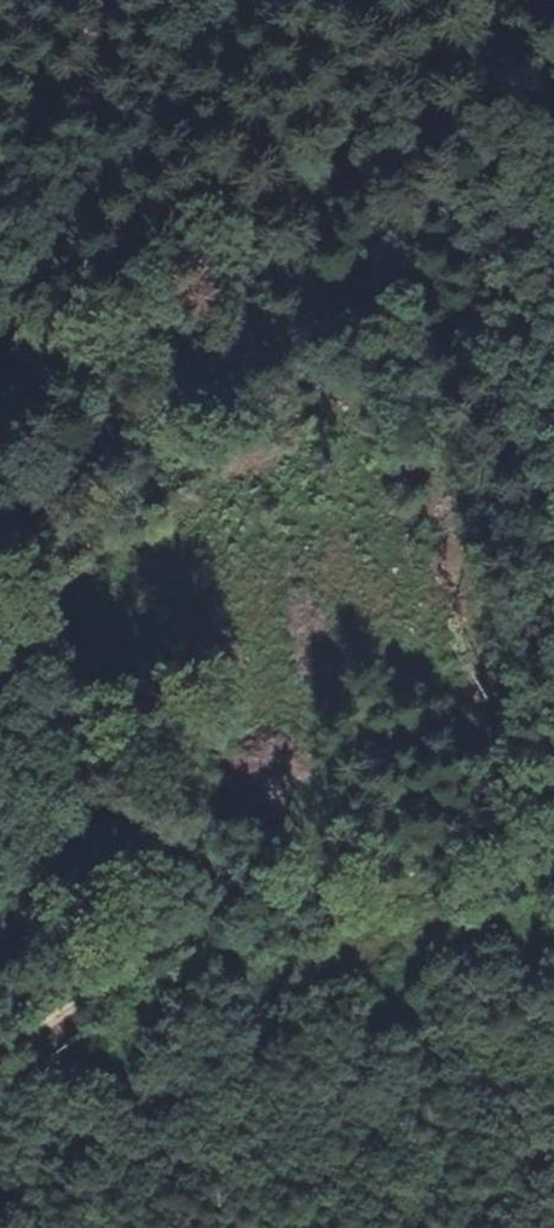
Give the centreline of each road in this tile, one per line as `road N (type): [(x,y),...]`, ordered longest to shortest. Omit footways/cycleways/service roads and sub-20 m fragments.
road 1 (track): [(0,1040),(195,936),(352,897),(553,886)]

